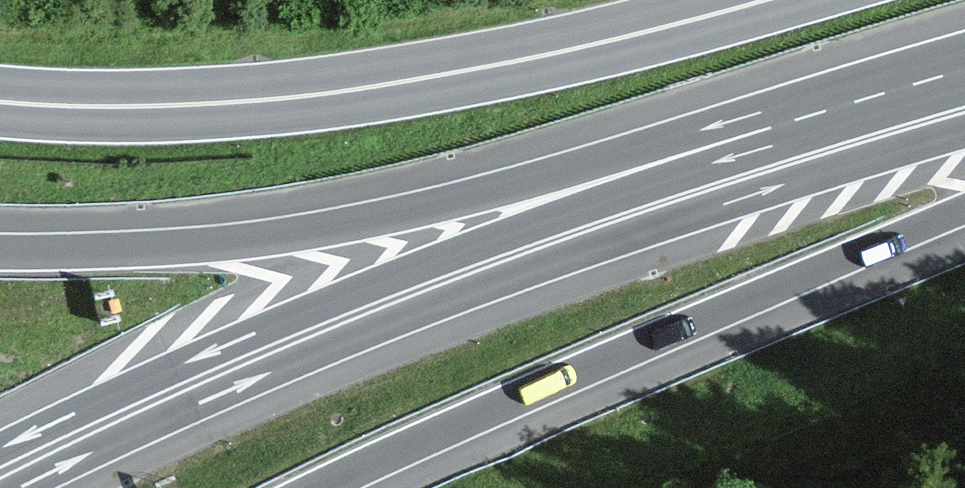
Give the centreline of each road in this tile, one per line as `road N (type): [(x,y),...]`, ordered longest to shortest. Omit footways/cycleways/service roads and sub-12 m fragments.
road 1 (trunk): [(0,473),(389,301),(780,165)]
road 2 (motorway): [(780,165),(250,240),(0,250)]
road 3 (tertiary): [(763,0),(568,50),(381,85),(183,105),(0,101)]
road 4 (motorway): [(318,487),(964,209)]
road 5 (trunk): [(780,165),(964,110)]

